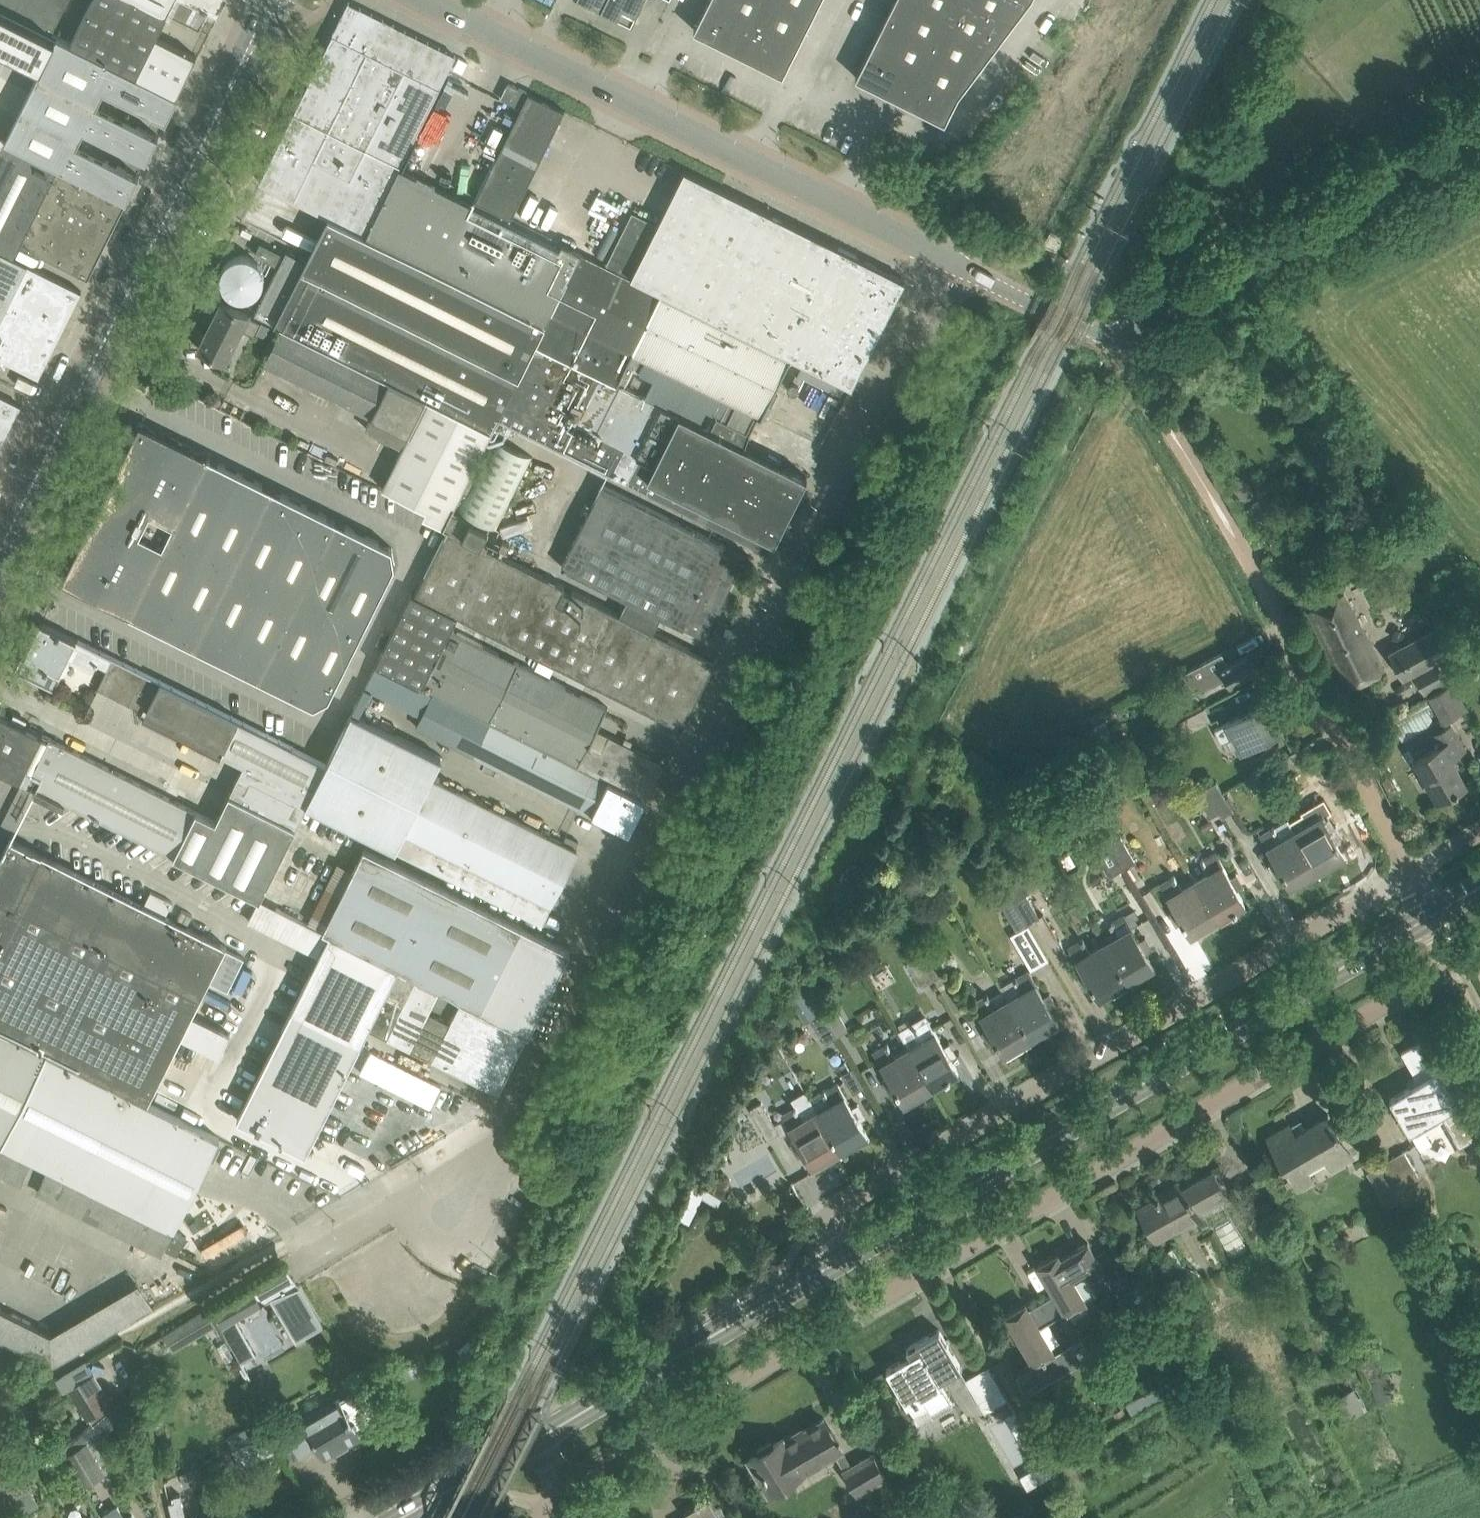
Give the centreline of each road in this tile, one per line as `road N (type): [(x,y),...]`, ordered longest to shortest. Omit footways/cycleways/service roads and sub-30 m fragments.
road 1 (residential): [(561,1481),(1454,961)]
road 2 (unclassified): [(507,1142),(959,265)]
road 3 (residential): [(848,1253),(826,1217),(1410,873)]
road 4 (secondary): [(848,1253),(1432,915)]
road 5 (tertiary): [(959,265),(422,0)]
road 6 (tertiary): [(0,552),(250,52)]
road 7 (tertiary): [(1109,337),(1133,332),(1479,129)]
road 8 (secondary): [(534,1439),(848,1253)]
road 9 (residential): [(1410,873),(1248,556)]
road 10 (track): [(104,1346),(281,1248),(309,1256)]
road 11 (unclassified): [(507,1142),(470,1234),(448,1243),(417,1227),(421,1191)]
road 12 (tertiary): [(1109,337),(959,265)]
road 13 (secondary): [(397,1517),(534,1439)]
road 14 (unclassified): [(309,1256),(421,1191)]

